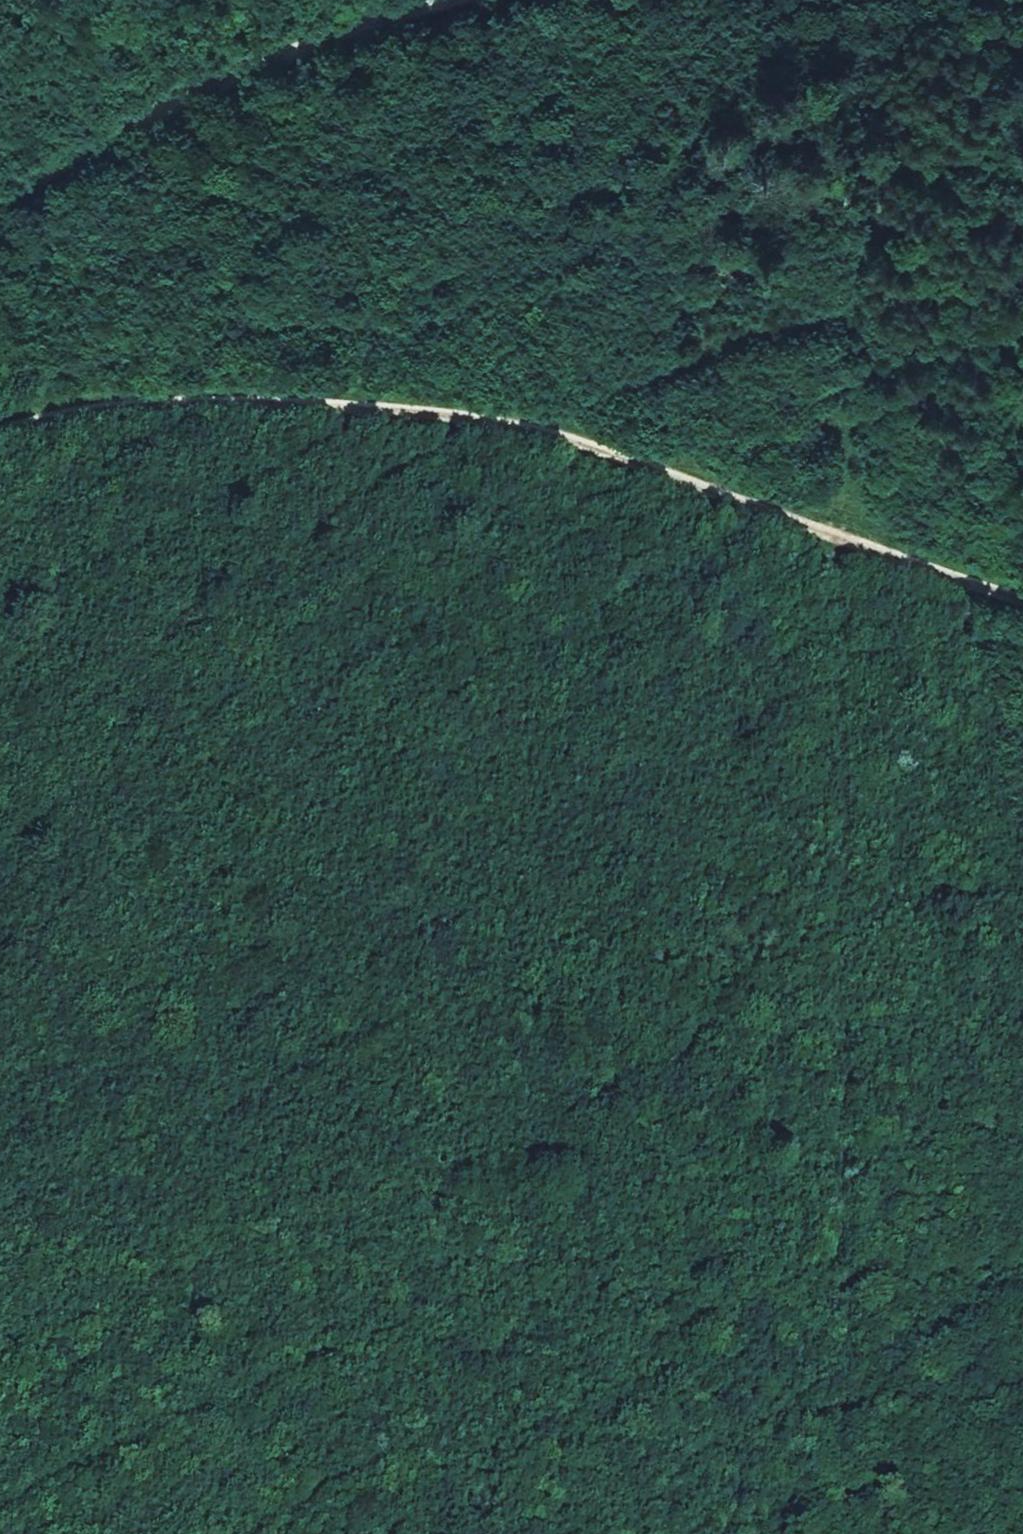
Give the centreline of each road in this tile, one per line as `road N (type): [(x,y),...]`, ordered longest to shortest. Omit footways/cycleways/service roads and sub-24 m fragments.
road 1 (track): [(0,436),(135,410),(247,407),(437,420),(528,433),(805,531)]
road 2 (track): [(0,202),(220,83),(332,39),(479,0)]
road 3 (track): [(805,531),(1022,610)]

